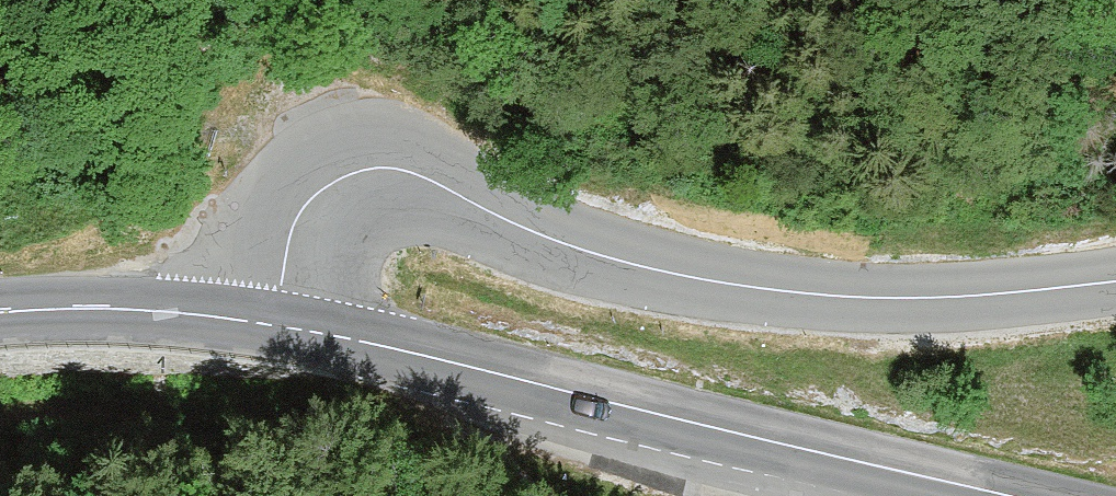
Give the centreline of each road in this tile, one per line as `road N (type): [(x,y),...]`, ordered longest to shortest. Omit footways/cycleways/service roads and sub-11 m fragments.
road 1 (tertiary): [(1115,280),(964,296),(745,286),(570,244),(418,175),(377,169),(333,182),(304,206),(282,251),(271,322)]
road 2 (secondary): [(1023,495),(271,322)]
road 3 (secondary): [(271,322),(117,309),(0,315)]

